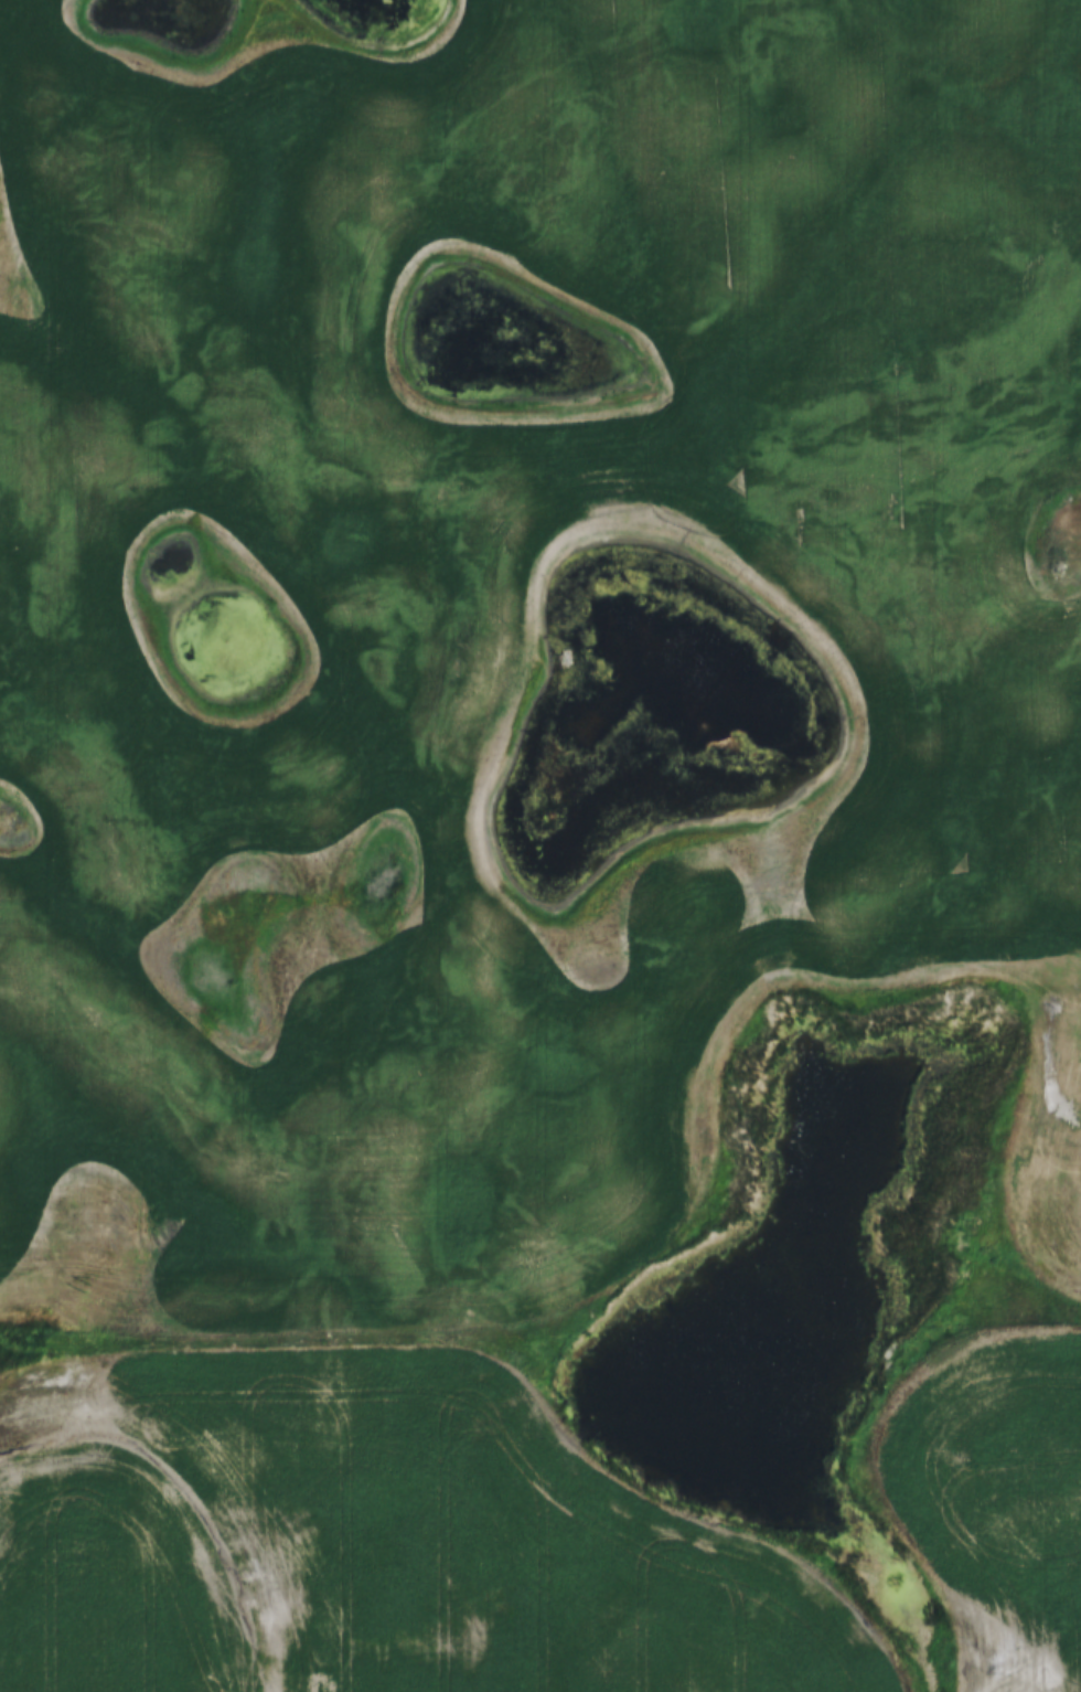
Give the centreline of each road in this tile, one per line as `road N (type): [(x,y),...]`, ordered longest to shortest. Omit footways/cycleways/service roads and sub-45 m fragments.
road 1 (track): [(0,1333),(602,1322)]

